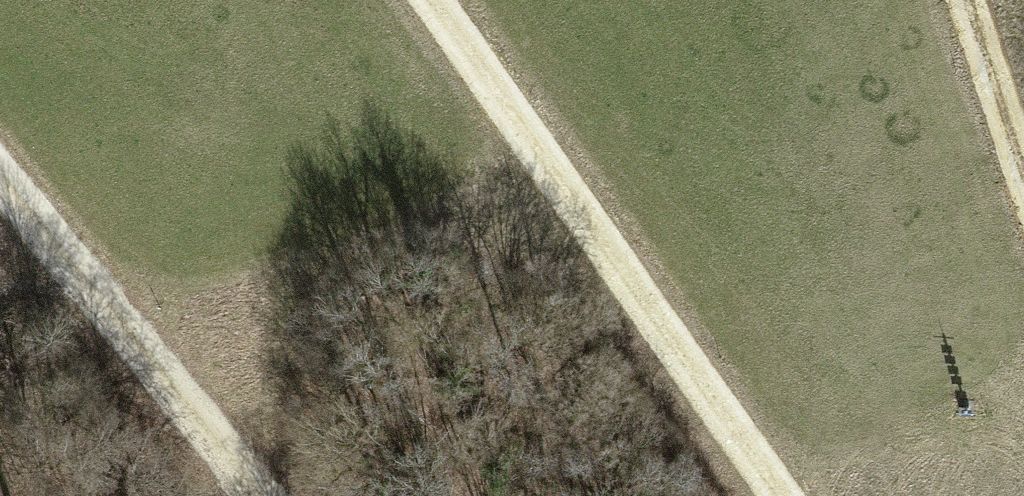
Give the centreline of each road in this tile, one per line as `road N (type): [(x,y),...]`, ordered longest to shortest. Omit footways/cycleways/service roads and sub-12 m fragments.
road 1 (track): [(447,0),(795,495)]
road 2 (track): [(0,177),(261,495)]
road 3 (track): [(972,0),(1023,165)]

